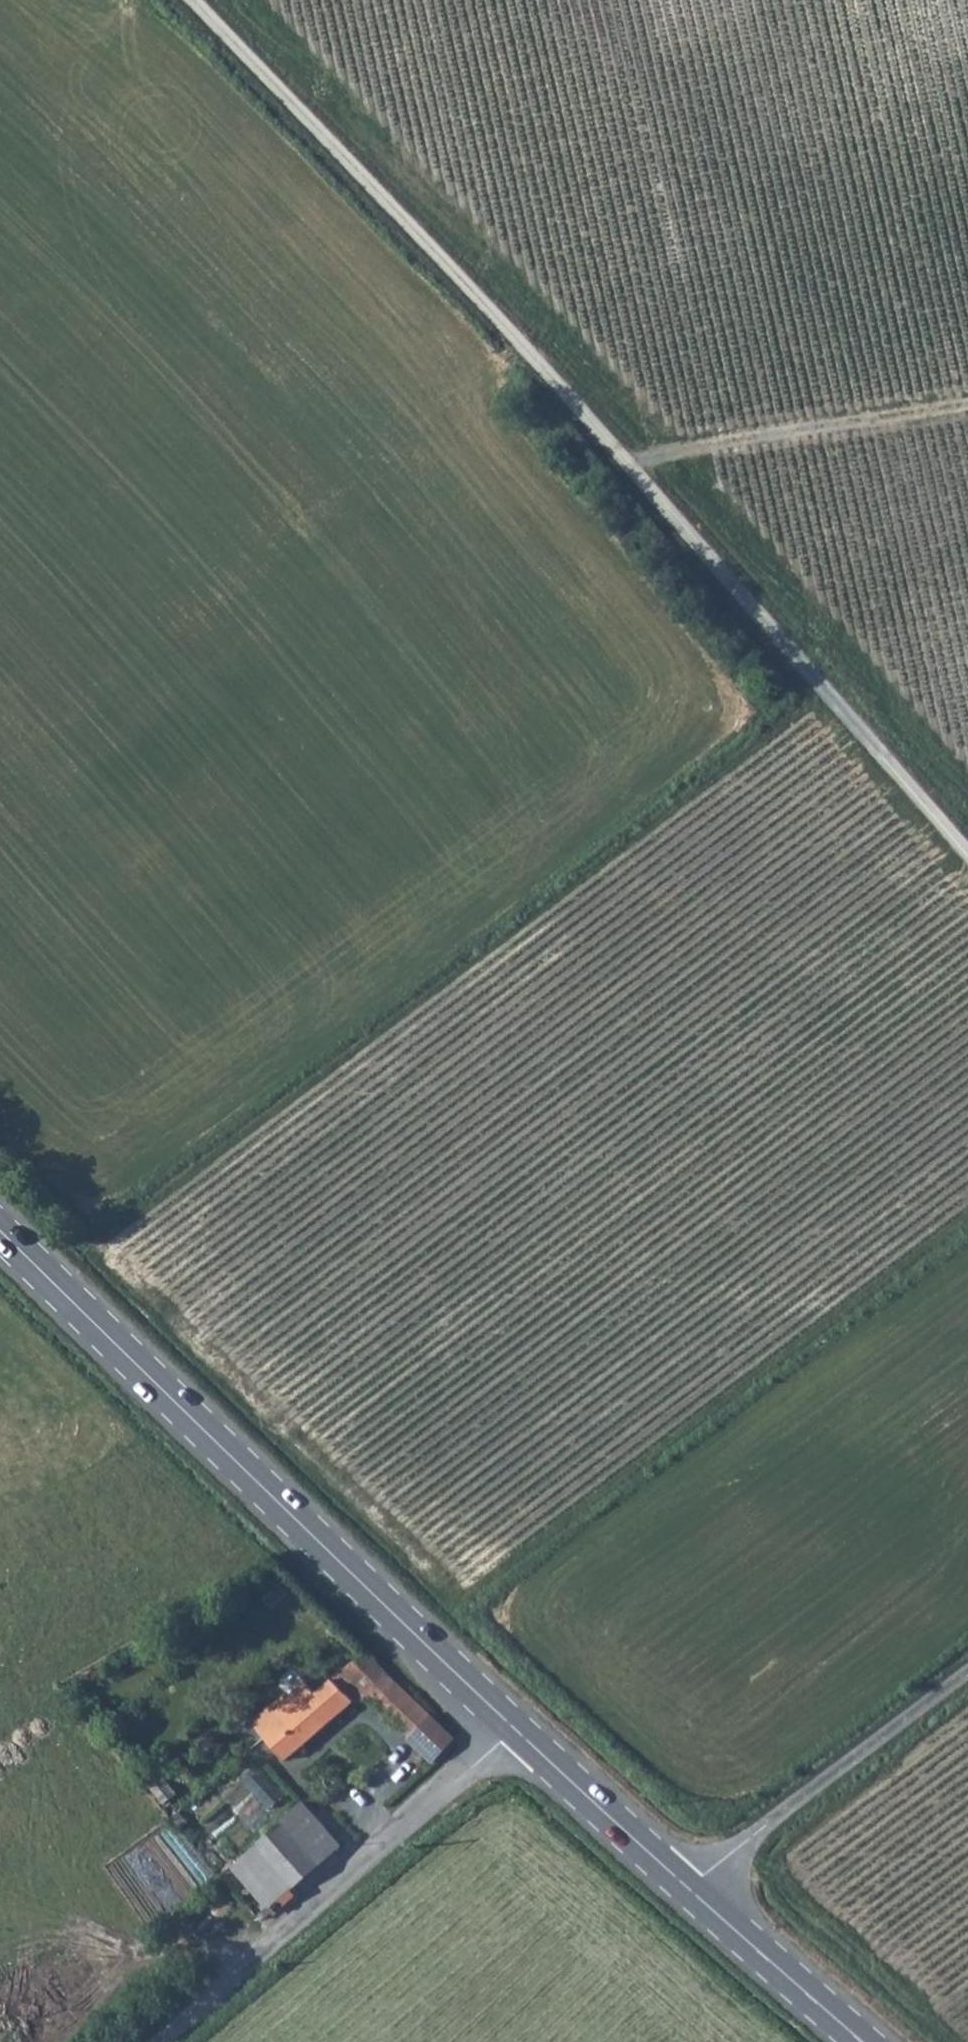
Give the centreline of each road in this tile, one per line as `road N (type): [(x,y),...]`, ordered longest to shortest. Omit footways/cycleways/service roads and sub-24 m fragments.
road 1 (track): [(967,861),(381,191),(193,0)]
road 2 (primary): [(511,1727),(0,1229)]
road 3 (primary): [(870,2041),(511,1727)]
road 4 (unclassified): [(159,2041),(511,1727)]

